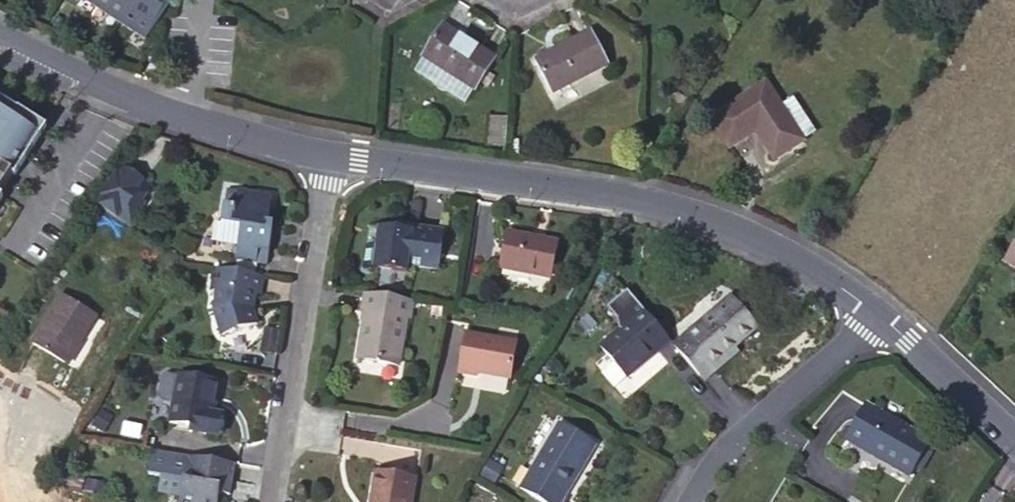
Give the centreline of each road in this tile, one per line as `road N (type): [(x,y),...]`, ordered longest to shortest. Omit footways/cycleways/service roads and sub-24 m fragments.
road 1 (residential): [(877,311),(778,247),(681,209),(617,192),(328,153)]
road 2 (residential): [(328,153),(266,501)]
road 3 (residential): [(328,153),(199,123),(0,38)]
road 4 (residential): [(877,311),(720,453),(691,501)]
road 5 (residential): [(1014,442),(877,311)]

